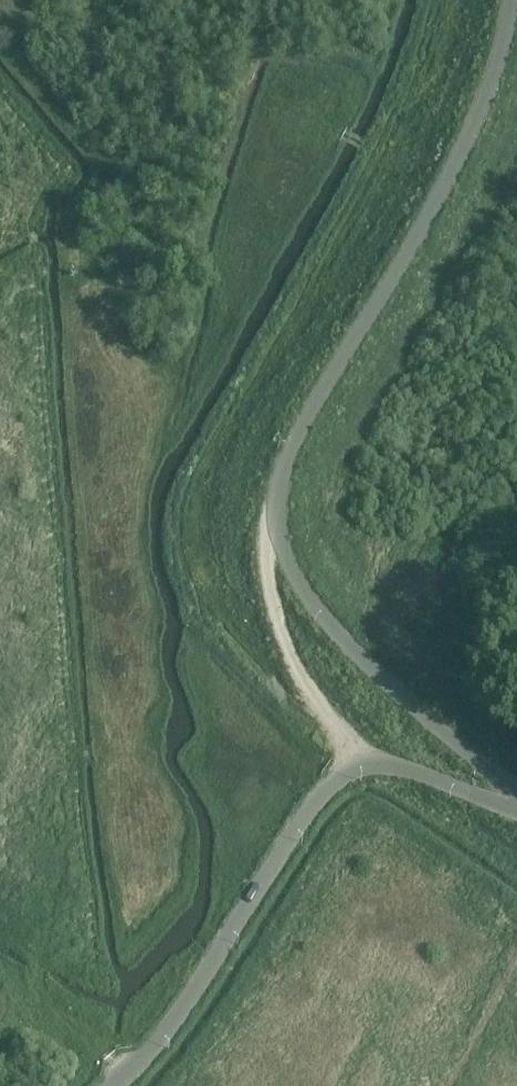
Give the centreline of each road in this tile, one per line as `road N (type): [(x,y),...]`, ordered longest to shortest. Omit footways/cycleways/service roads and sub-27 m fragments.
road 1 (unclassified): [(516,800),(364,663),(292,572),(275,522),(282,468),(307,416),(447,189),(509,0)]
road 2 (unclassified): [(115,1085),(178,1016),(301,819),(338,779),(365,767),(403,767),(516,811)]
road 3 (track): [(275,522),(281,620),(356,769)]

